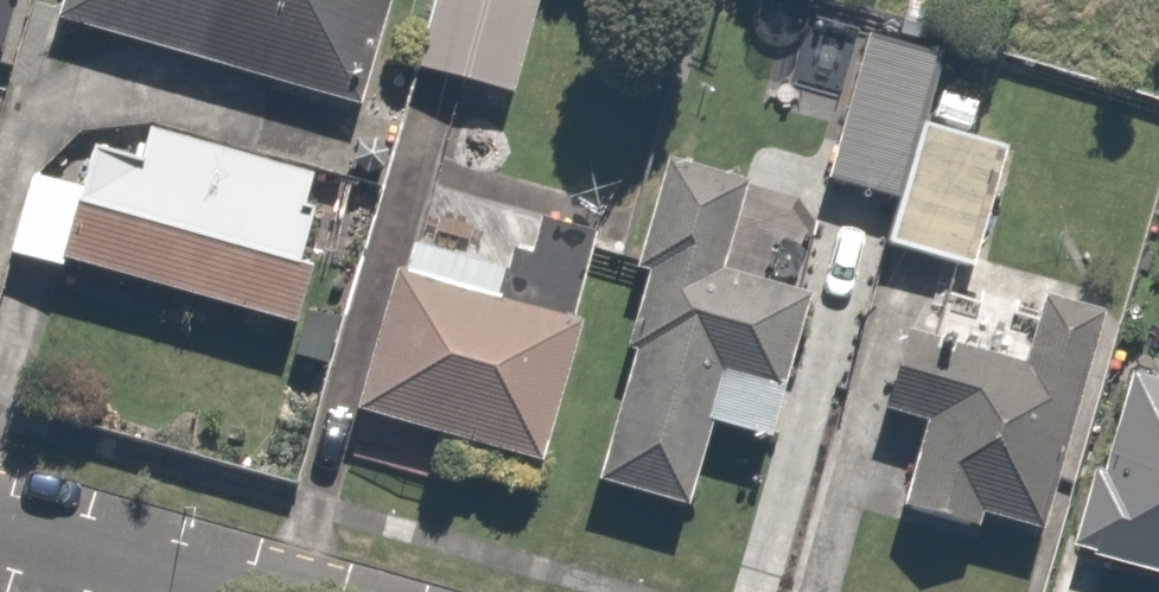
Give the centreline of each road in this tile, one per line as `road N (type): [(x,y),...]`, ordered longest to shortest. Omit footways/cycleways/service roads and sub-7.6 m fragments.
road 1 (residential): [(225,591),(0,529)]

